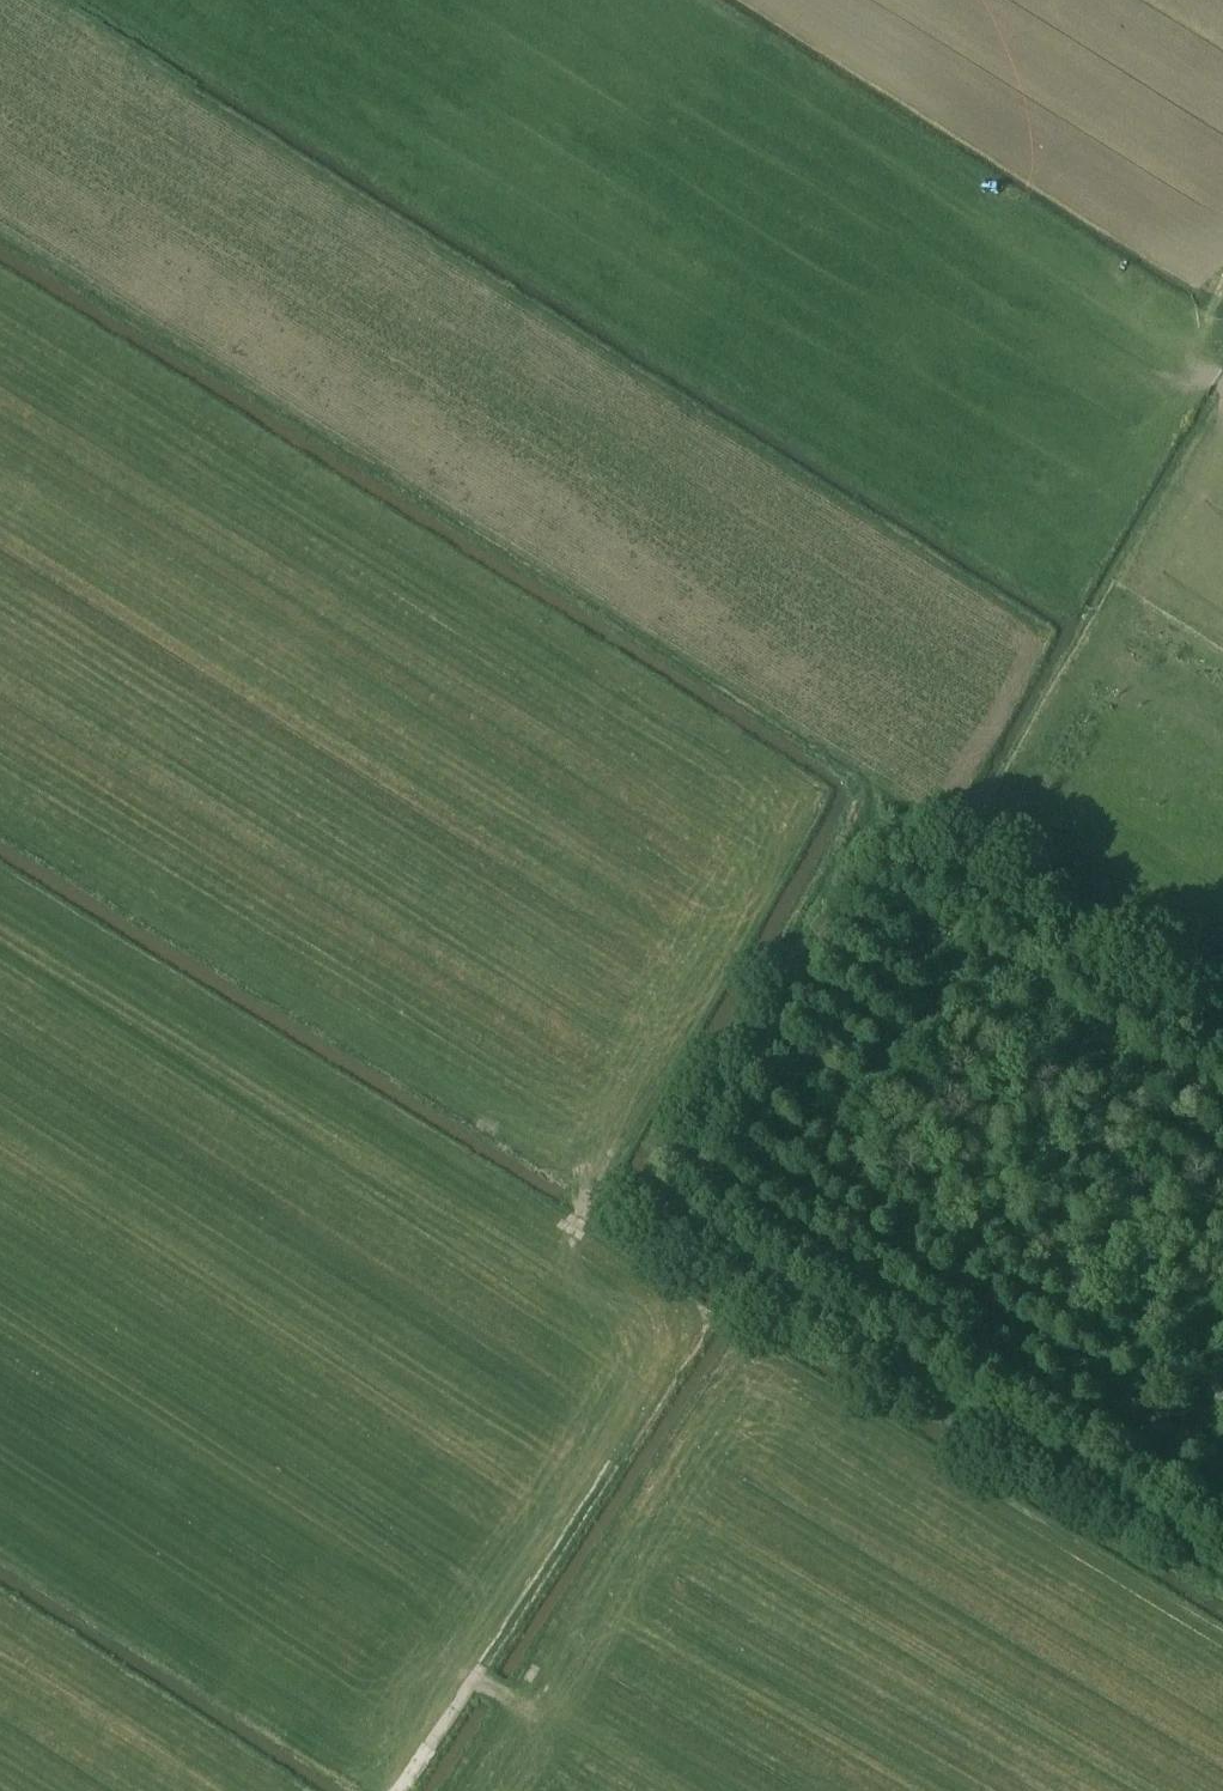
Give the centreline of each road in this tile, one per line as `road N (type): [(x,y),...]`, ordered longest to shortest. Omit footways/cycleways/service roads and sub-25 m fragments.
road 1 (track): [(1222,1597),(662,1244),(871,831),(951,877),(1097,611)]
road 2 (track): [(1082,601),(1063,608),(114,0)]

